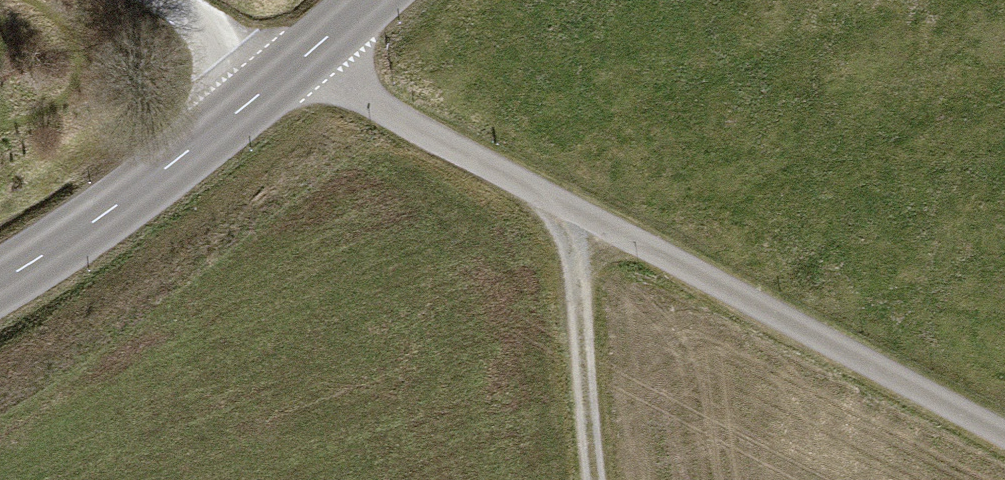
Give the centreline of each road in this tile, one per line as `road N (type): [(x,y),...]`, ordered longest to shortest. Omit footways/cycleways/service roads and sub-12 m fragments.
road 1 (residential): [(301,63),(1004,438)]
road 2 (secondary): [(301,63),(102,216),(0,282)]
road 3 (track): [(595,479),(579,215)]
road 4 (track): [(301,63),(178,0)]

